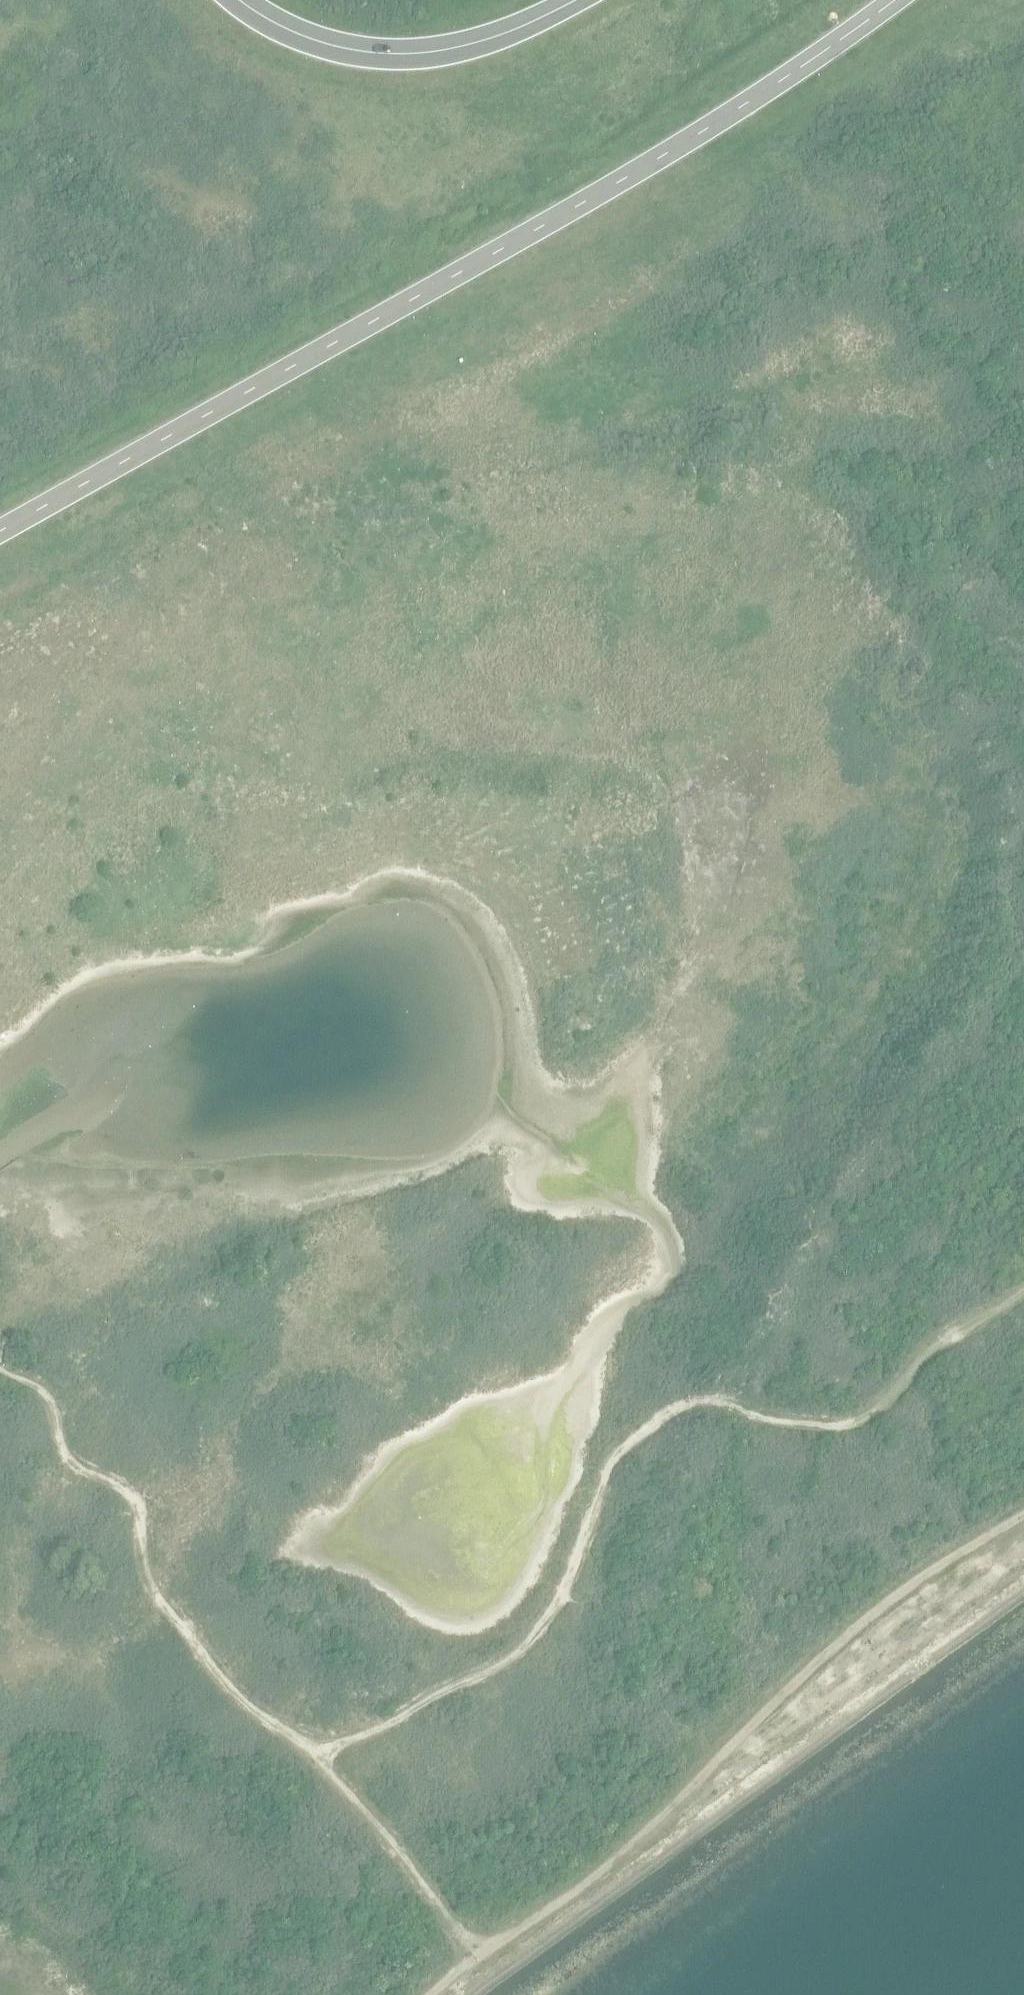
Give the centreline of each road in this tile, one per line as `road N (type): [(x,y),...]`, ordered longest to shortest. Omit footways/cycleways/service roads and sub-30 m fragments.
road 1 (unclassified): [(0,529),(745,106),(892,0)]
road 2 (unclassified): [(442,1994),(610,1863),(902,1589),(1023,1517)]
road 3 (primary): [(236,0),(313,43),(394,57),(469,47),(578,0)]

